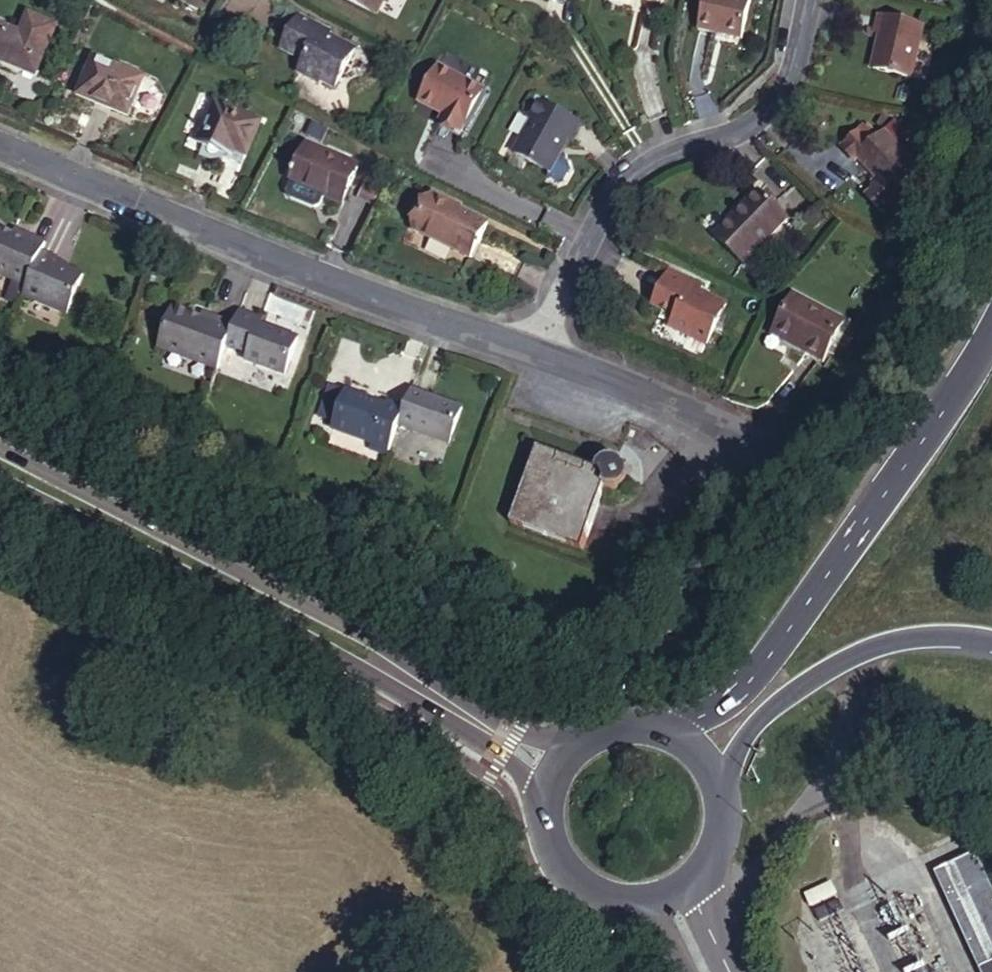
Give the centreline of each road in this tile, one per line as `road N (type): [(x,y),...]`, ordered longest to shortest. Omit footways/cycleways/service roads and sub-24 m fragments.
road 1 (secondary): [(579,738),(517,724),(369,637),(0,448)]
road 2 (secondary): [(0,494),(349,675),(543,792)]
road 3 (residential): [(0,145),(536,355)]
road 4 (trunk): [(991,322),(890,483),(732,693),(683,735)]
road 5 (residential): [(536,355),(617,187),(653,159),(752,126),(777,105),(793,75),(809,0)]
road 6 (trunk): [(718,776),(768,711),(839,660),(929,633),(991,635)]
road 7 (residential): [(536,355),(754,448)]
road 8 (secondary): [(543,792),(540,820),(562,873),(609,903)]
road 9 (secondary): [(609,903),(672,898),(717,854)]
road 10 (secondary): [(731,971),(703,894),(717,854)]

